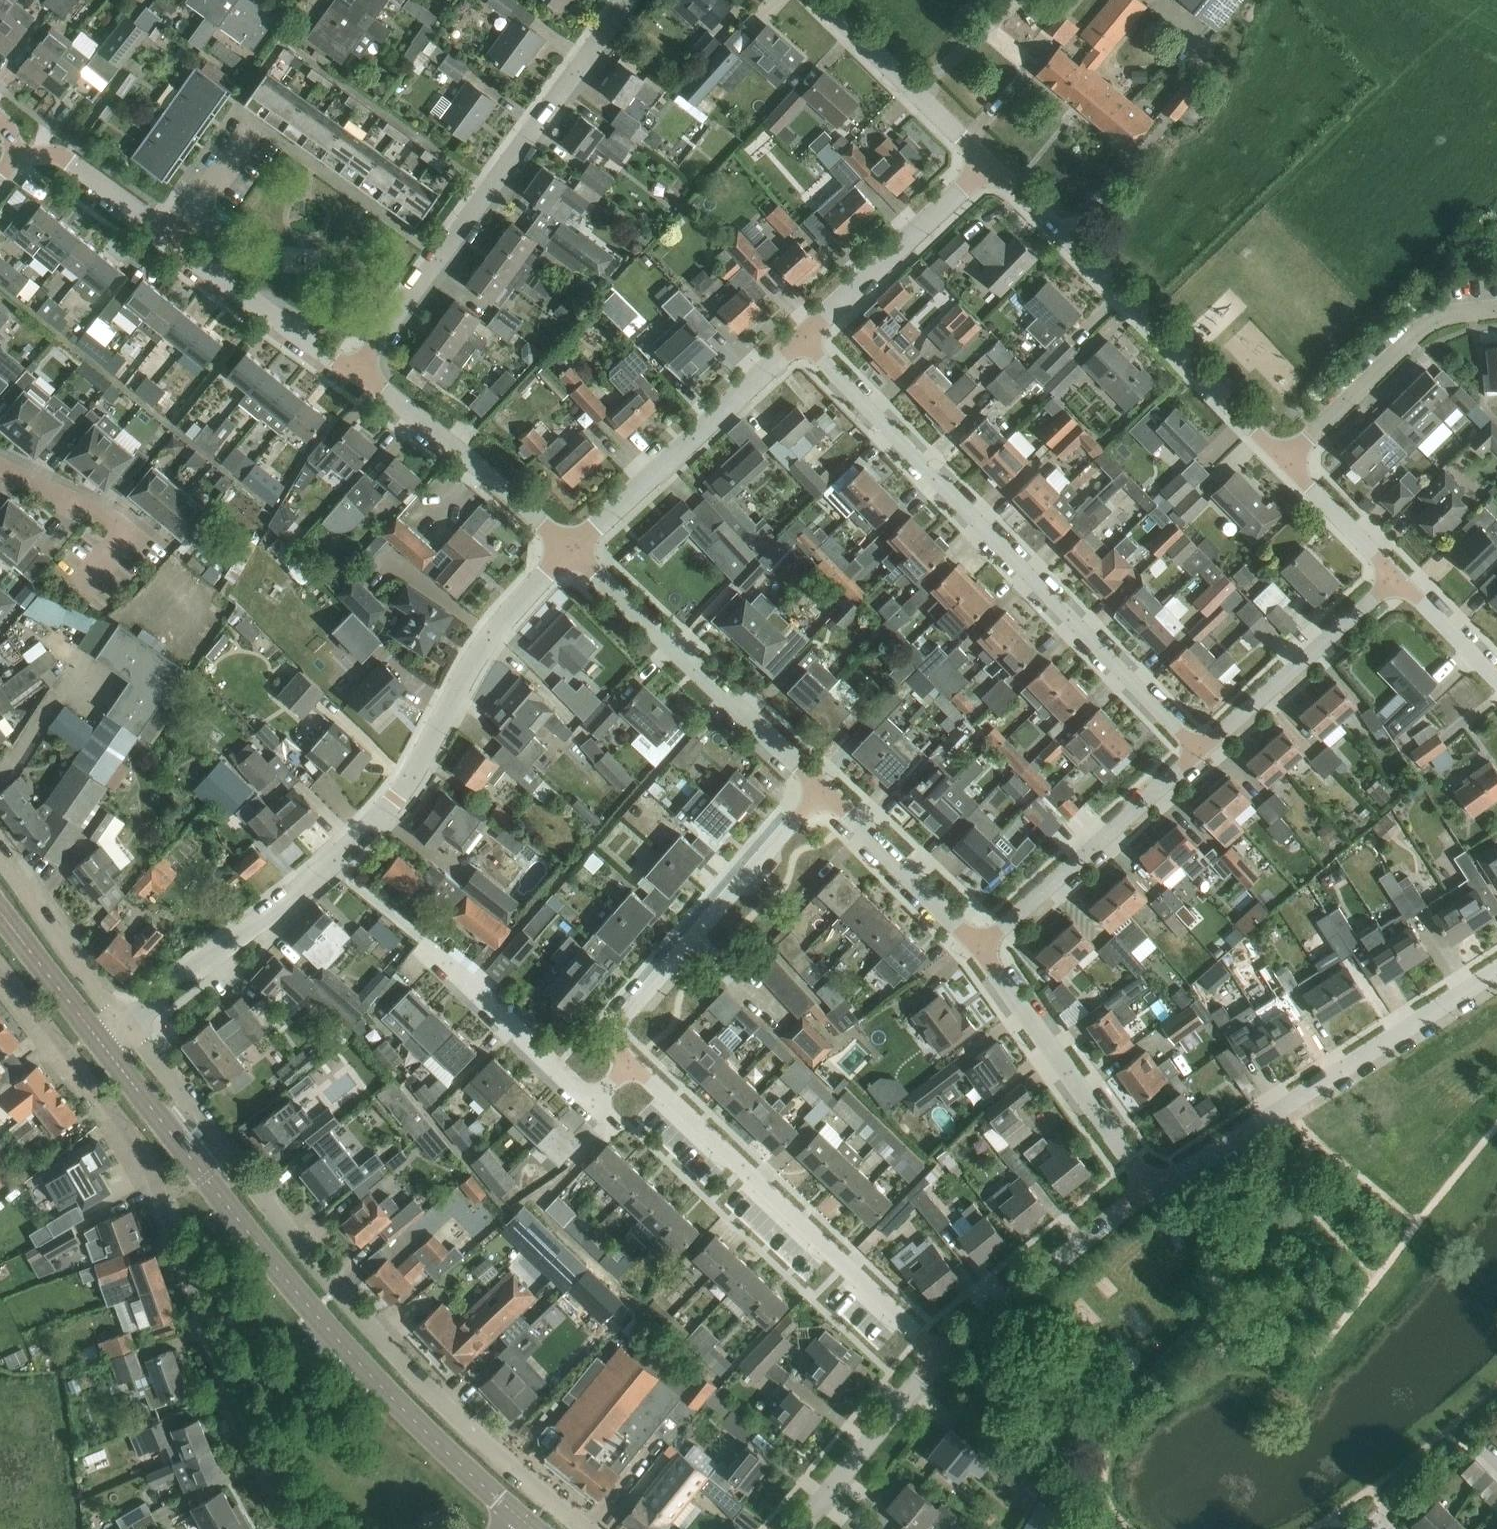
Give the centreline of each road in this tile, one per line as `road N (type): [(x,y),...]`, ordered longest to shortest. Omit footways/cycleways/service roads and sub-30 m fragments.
road 1 (residential): [(126,1027),(342,1286),(507,1463),(594,1528)]
road 2 (residential): [(126,1027),(333,862),(407,785),(474,657),(513,601),(573,546)]
road 3 (residential): [(0,971),(166,1196),(245,1431),(295,1528)]
road 4 (secondary): [(521,1515),(340,1344),(99,1043)]
road 5 (residential): [(1202,752),(801,339)]
road 6 (residential): [(944,1357),(629,1070)]
road 7 (residential): [(1284,464),(992,160)]
road 8 (residential): [(1155,1184),(1496,970)]
road 9 (residential): [(168,248),(259,122),(439,252)]
road 10 (residential): [(629,1070),(616,1051),(617,1027),(823,789)]
road 11 (residential): [(823,789),(573,546)]
road 12 (residential): [(439,252),(625,0)]
road 13 (residential): [(573,546),(801,339)]
road 14 (residential): [(981,950),(1202,752)]
road 15 (residential): [(1155,1184),(981,950)]
road 16 (residential): [(573,546),(349,376)]
road 17 (residential): [(629,1070),(599,1097),(580,1097),(549,1079),(425,950)]
road 18 (residential): [(944,1357),(1155,1184)]
road 19 (residential): [(1496,309),(1421,324),(1284,464)]
road 20 (residential): [(1202,752),(1395,573)]
road 21 (residential): [(801,339),(992,160)]
road 22 (residential): [(992,160),(827,0)]
road 23 (residential): [(981,950),(823,789)]
road 24 (residential): [(799,1528),(944,1357)]
road 25 (residential): [(349,376),(168,248)]
road 26 (residential): [(126,1027),(0,854)]
road 27 (residential): [(0,473),(102,511),(134,533),(93,584)]
road 28 (residential): [(168,248),(153,222),(69,161),(17,154)]
road 29 (secondary): [(99,1043),(0,913)]
road 30 (residential): [(1395,573),(1284,464)]
road 31 (residential): [(349,376),(439,252)]
road 32 (residential): [(1496,679),(1395,573)]

